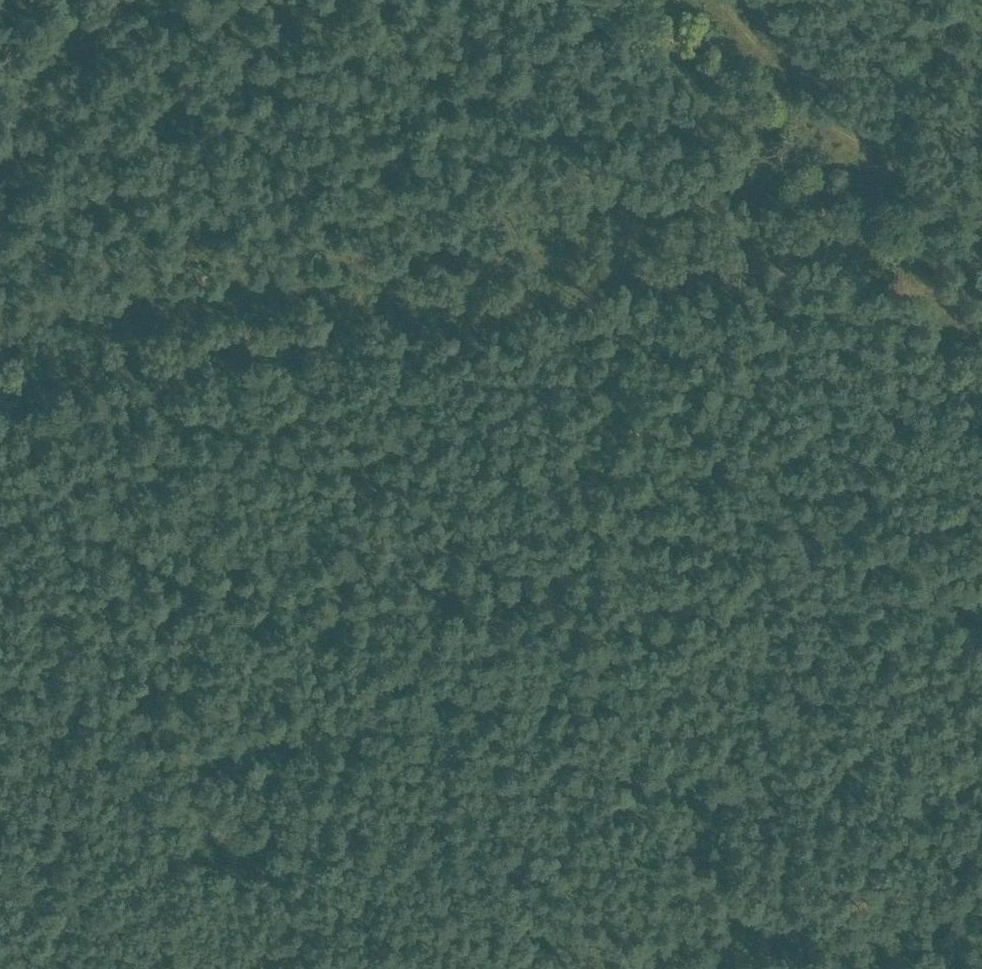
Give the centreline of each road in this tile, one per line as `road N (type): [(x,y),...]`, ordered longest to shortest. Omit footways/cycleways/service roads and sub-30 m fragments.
road 1 (track): [(981,349),(618,0)]
road 2 (track): [(84,0),(34,119),(0,159)]

